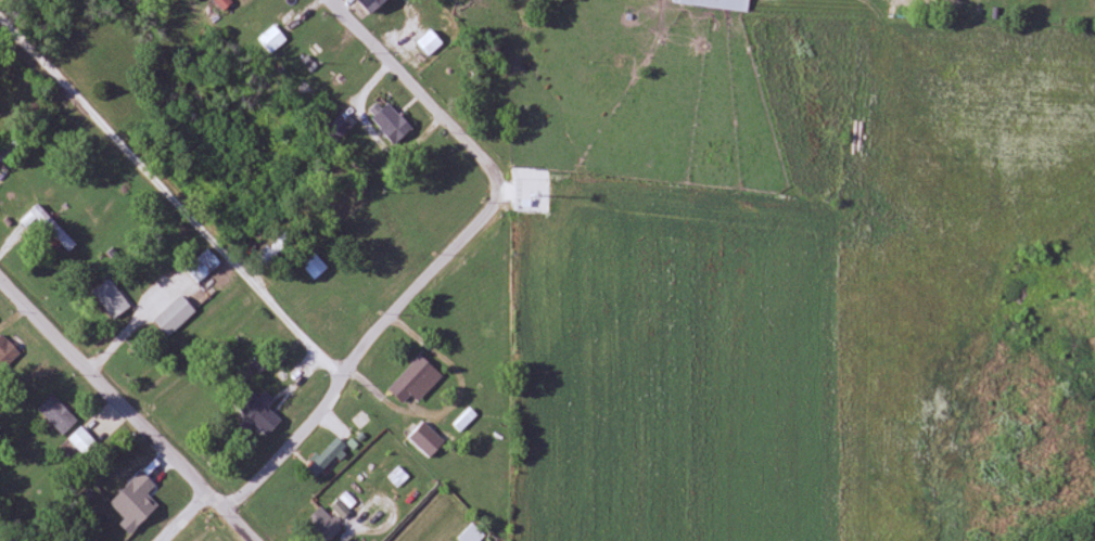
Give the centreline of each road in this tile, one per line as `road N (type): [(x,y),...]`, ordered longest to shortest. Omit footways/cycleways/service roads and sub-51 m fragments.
road 1 (residential): [(345,371),(0,14)]
road 2 (residential): [(228,516),(327,413),(345,371),(495,206)]
road 3 (residential): [(253,540),(0,278)]
road 4 (residential): [(495,206),(497,175),(330,0)]

